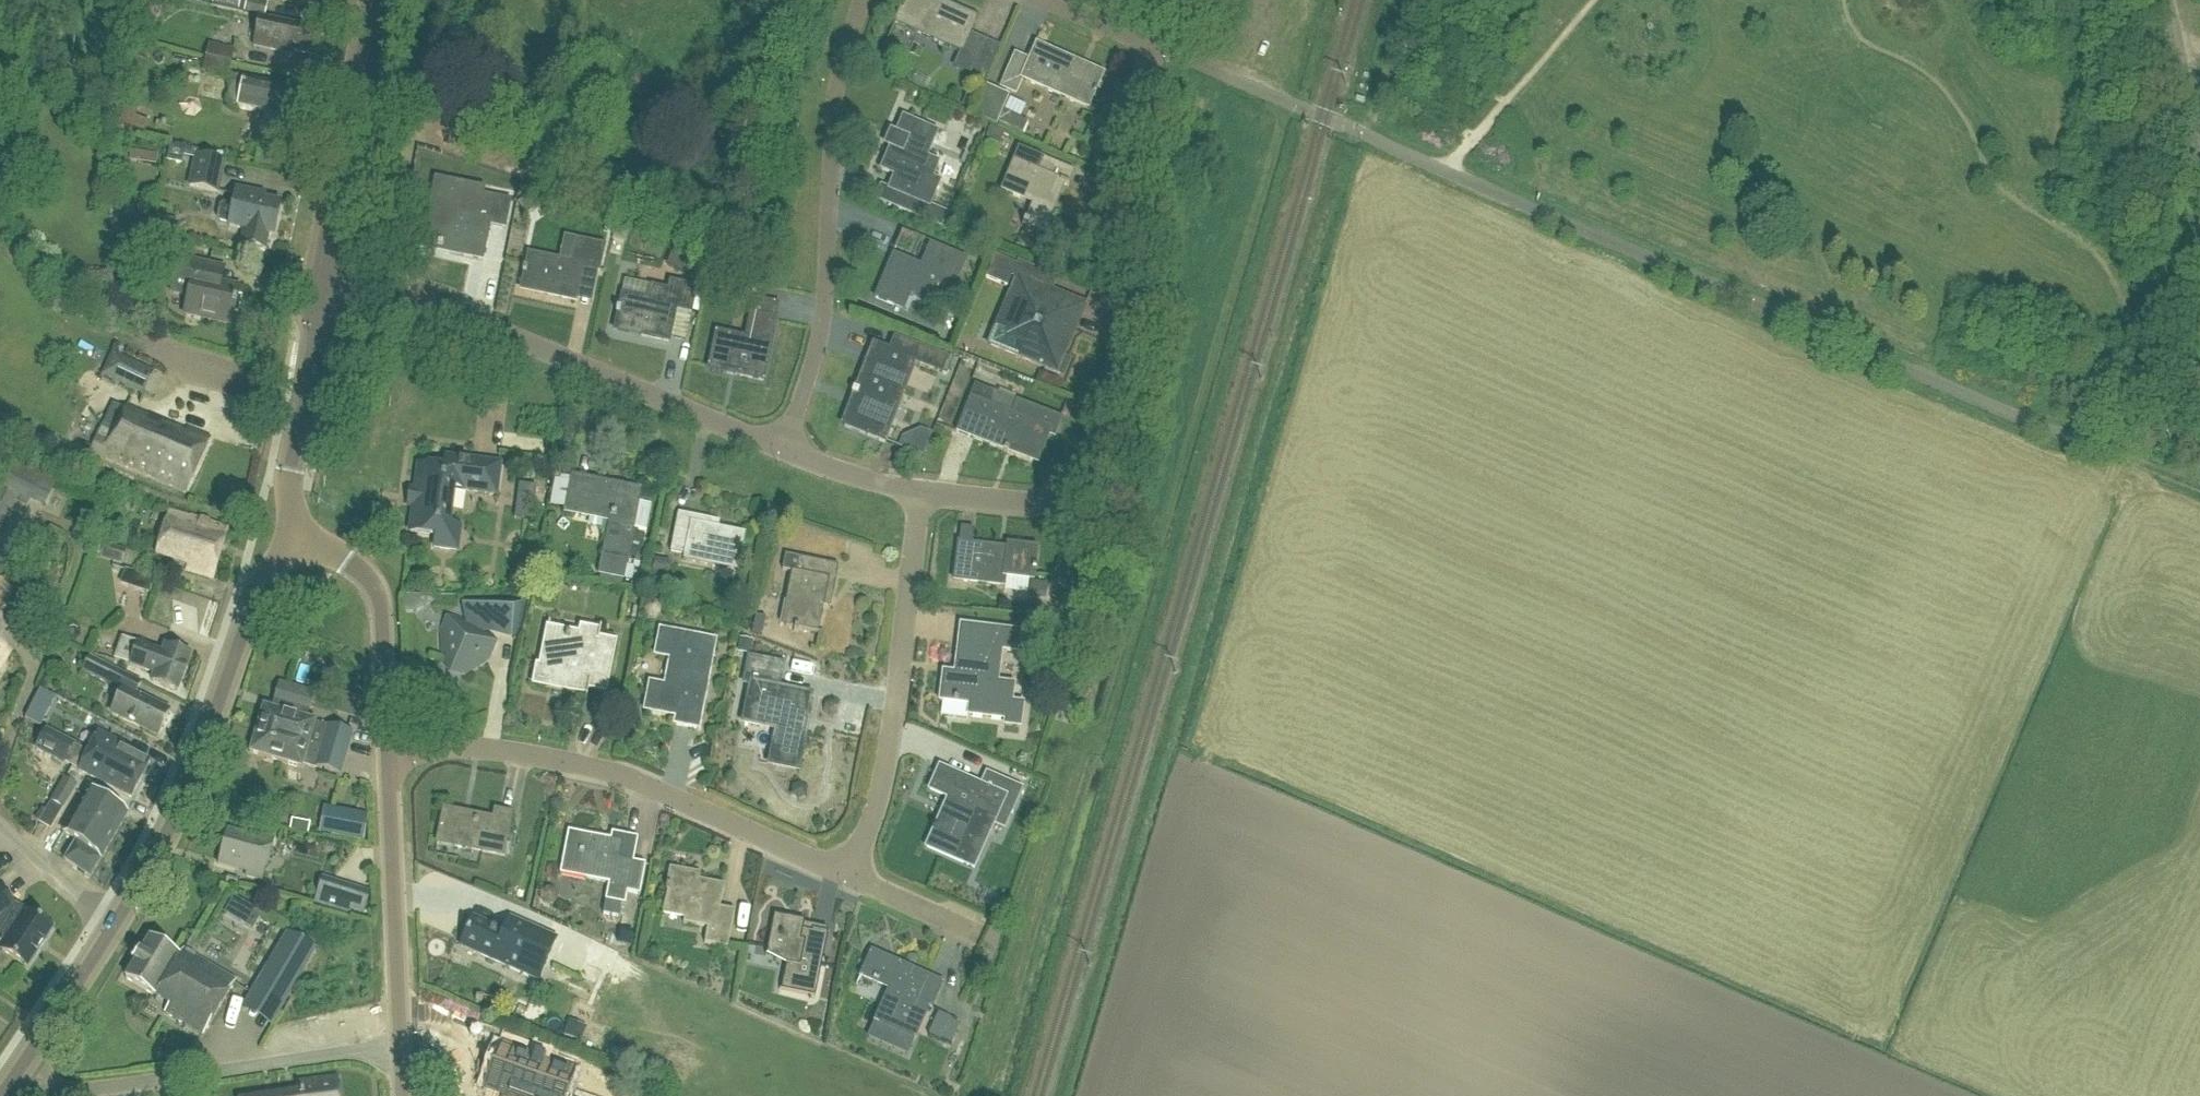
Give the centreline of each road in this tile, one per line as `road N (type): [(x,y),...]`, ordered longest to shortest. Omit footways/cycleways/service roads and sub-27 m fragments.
road 1 (unclassified): [(2199,396),(2180,421),(2106,444),(2035,425),(1153,44)]
road 2 (residential): [(921,493),(1038,502),(1069,486),(1082,461),(1099,427),(1117,345),(1110,223),(1153,44)]
road 3 (residential): [(850,873),(592,766),(497,750),(382,757)]
road 4 (residential): [(324,275),(466,316),(781,451)]
road 5 (residential): [(781,451),(809,374),(825,291),(836,72),(861,0)]
road 6 (secondary): [(108,924),(171,824),(272,523)]
road 7 (residential): [(850,873),(885,775),(921,493)]
road 8 (tertiary): [(399,1095),(382,757)]
road 9 (tertiary): [(382,757),(380,655),(355,563),(272,523)]
road 10 (secondary): [(324,275),(380,0)]
road 11 (secondary): [(272,523),(324,275)]
road 12 (secondary): [(0,1087),(108,924)]
road 13 (unclassified): [(2199,149),(2167,0)]
road 14 (unclassified): [(108,924),(0,823)]
road 15 (residential): [(781,451),(921,493)]
road 16 (residential): [(973,933),(850,873)]

